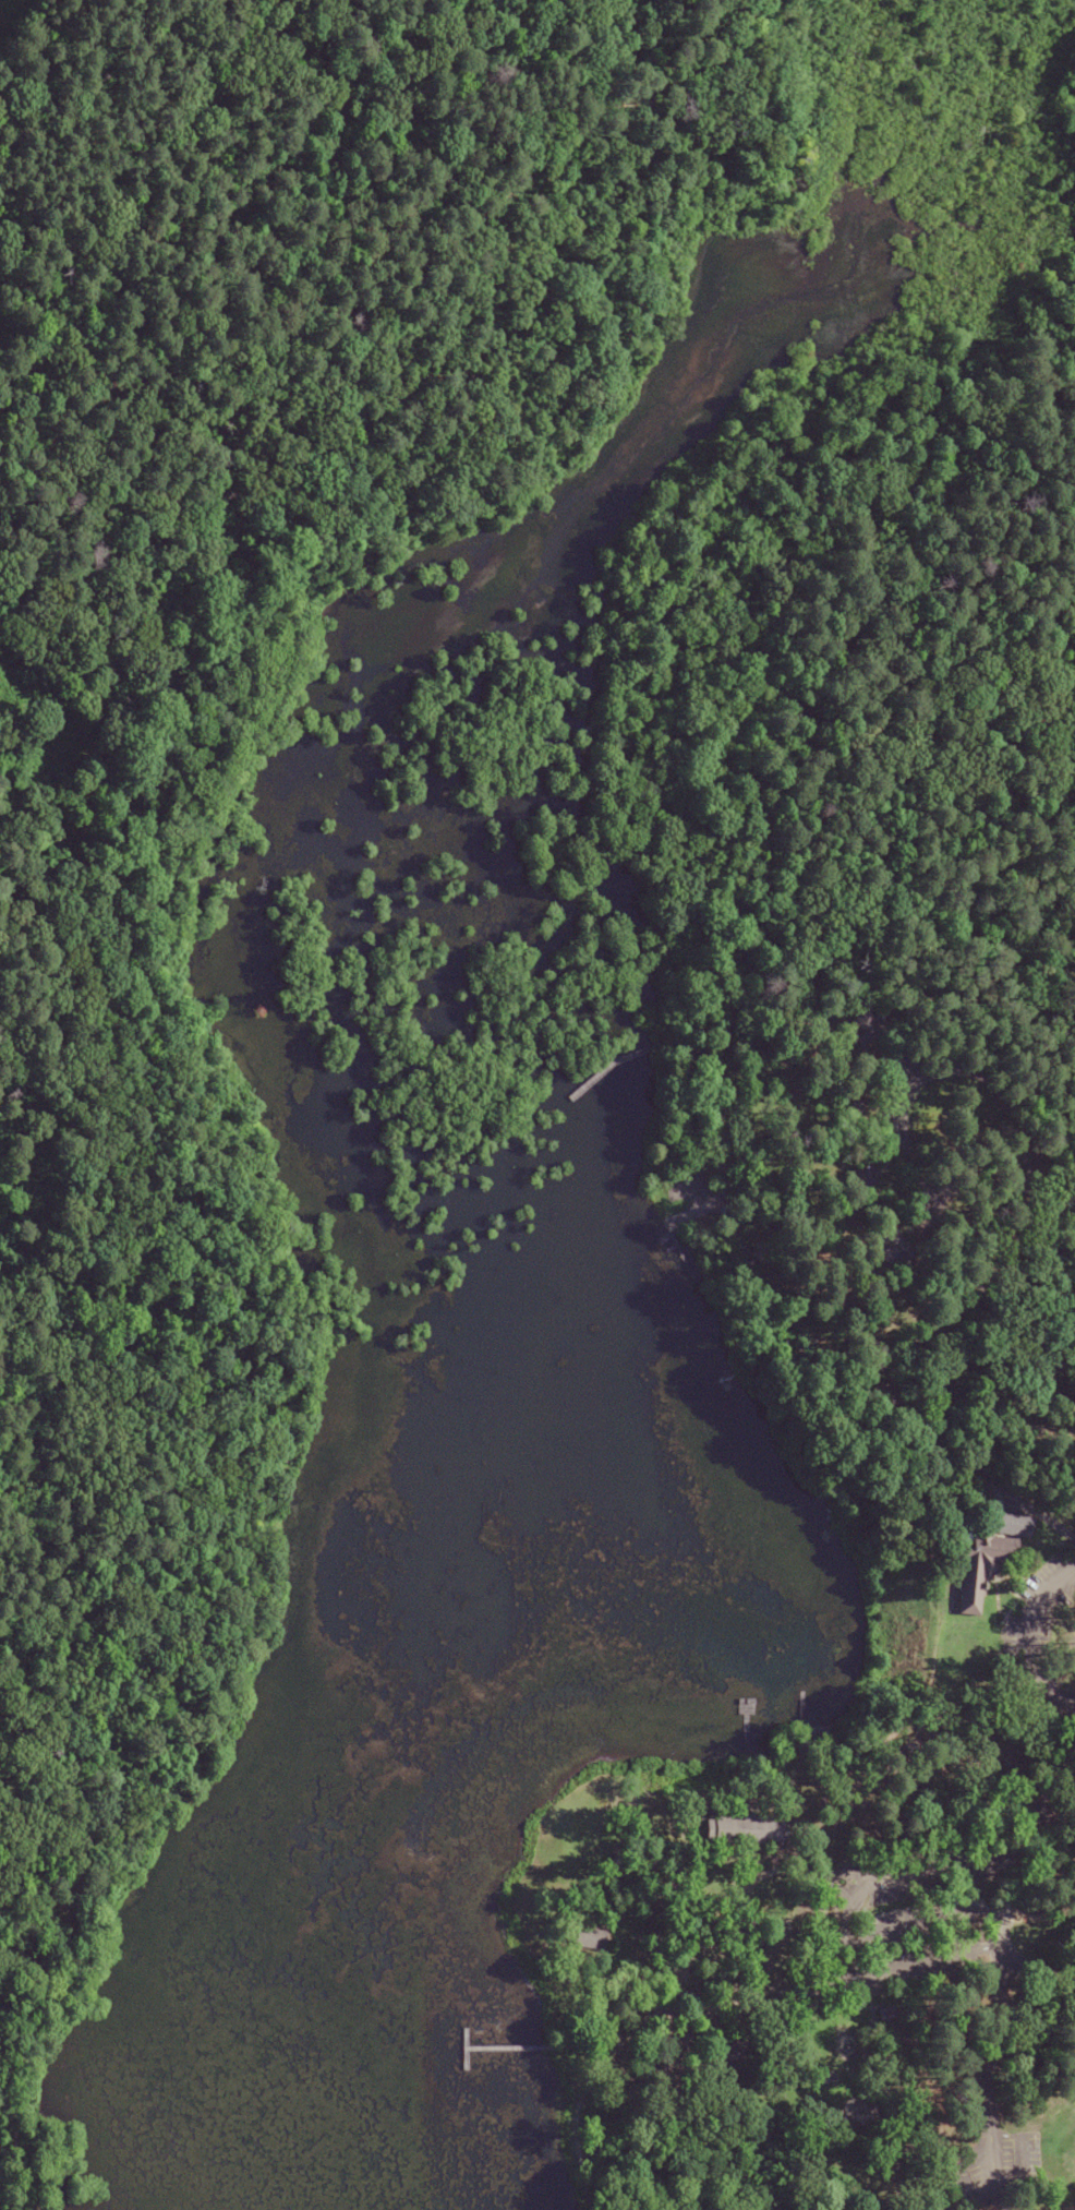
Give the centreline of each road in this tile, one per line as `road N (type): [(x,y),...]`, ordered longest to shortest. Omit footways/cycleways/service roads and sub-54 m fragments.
road 1 (residential): [(1000,1968),(1000,1864),(1028,1776),(1074,1686)]
road 2 (residential): [(1000,1968),(985,2138),(1004,2209)]

